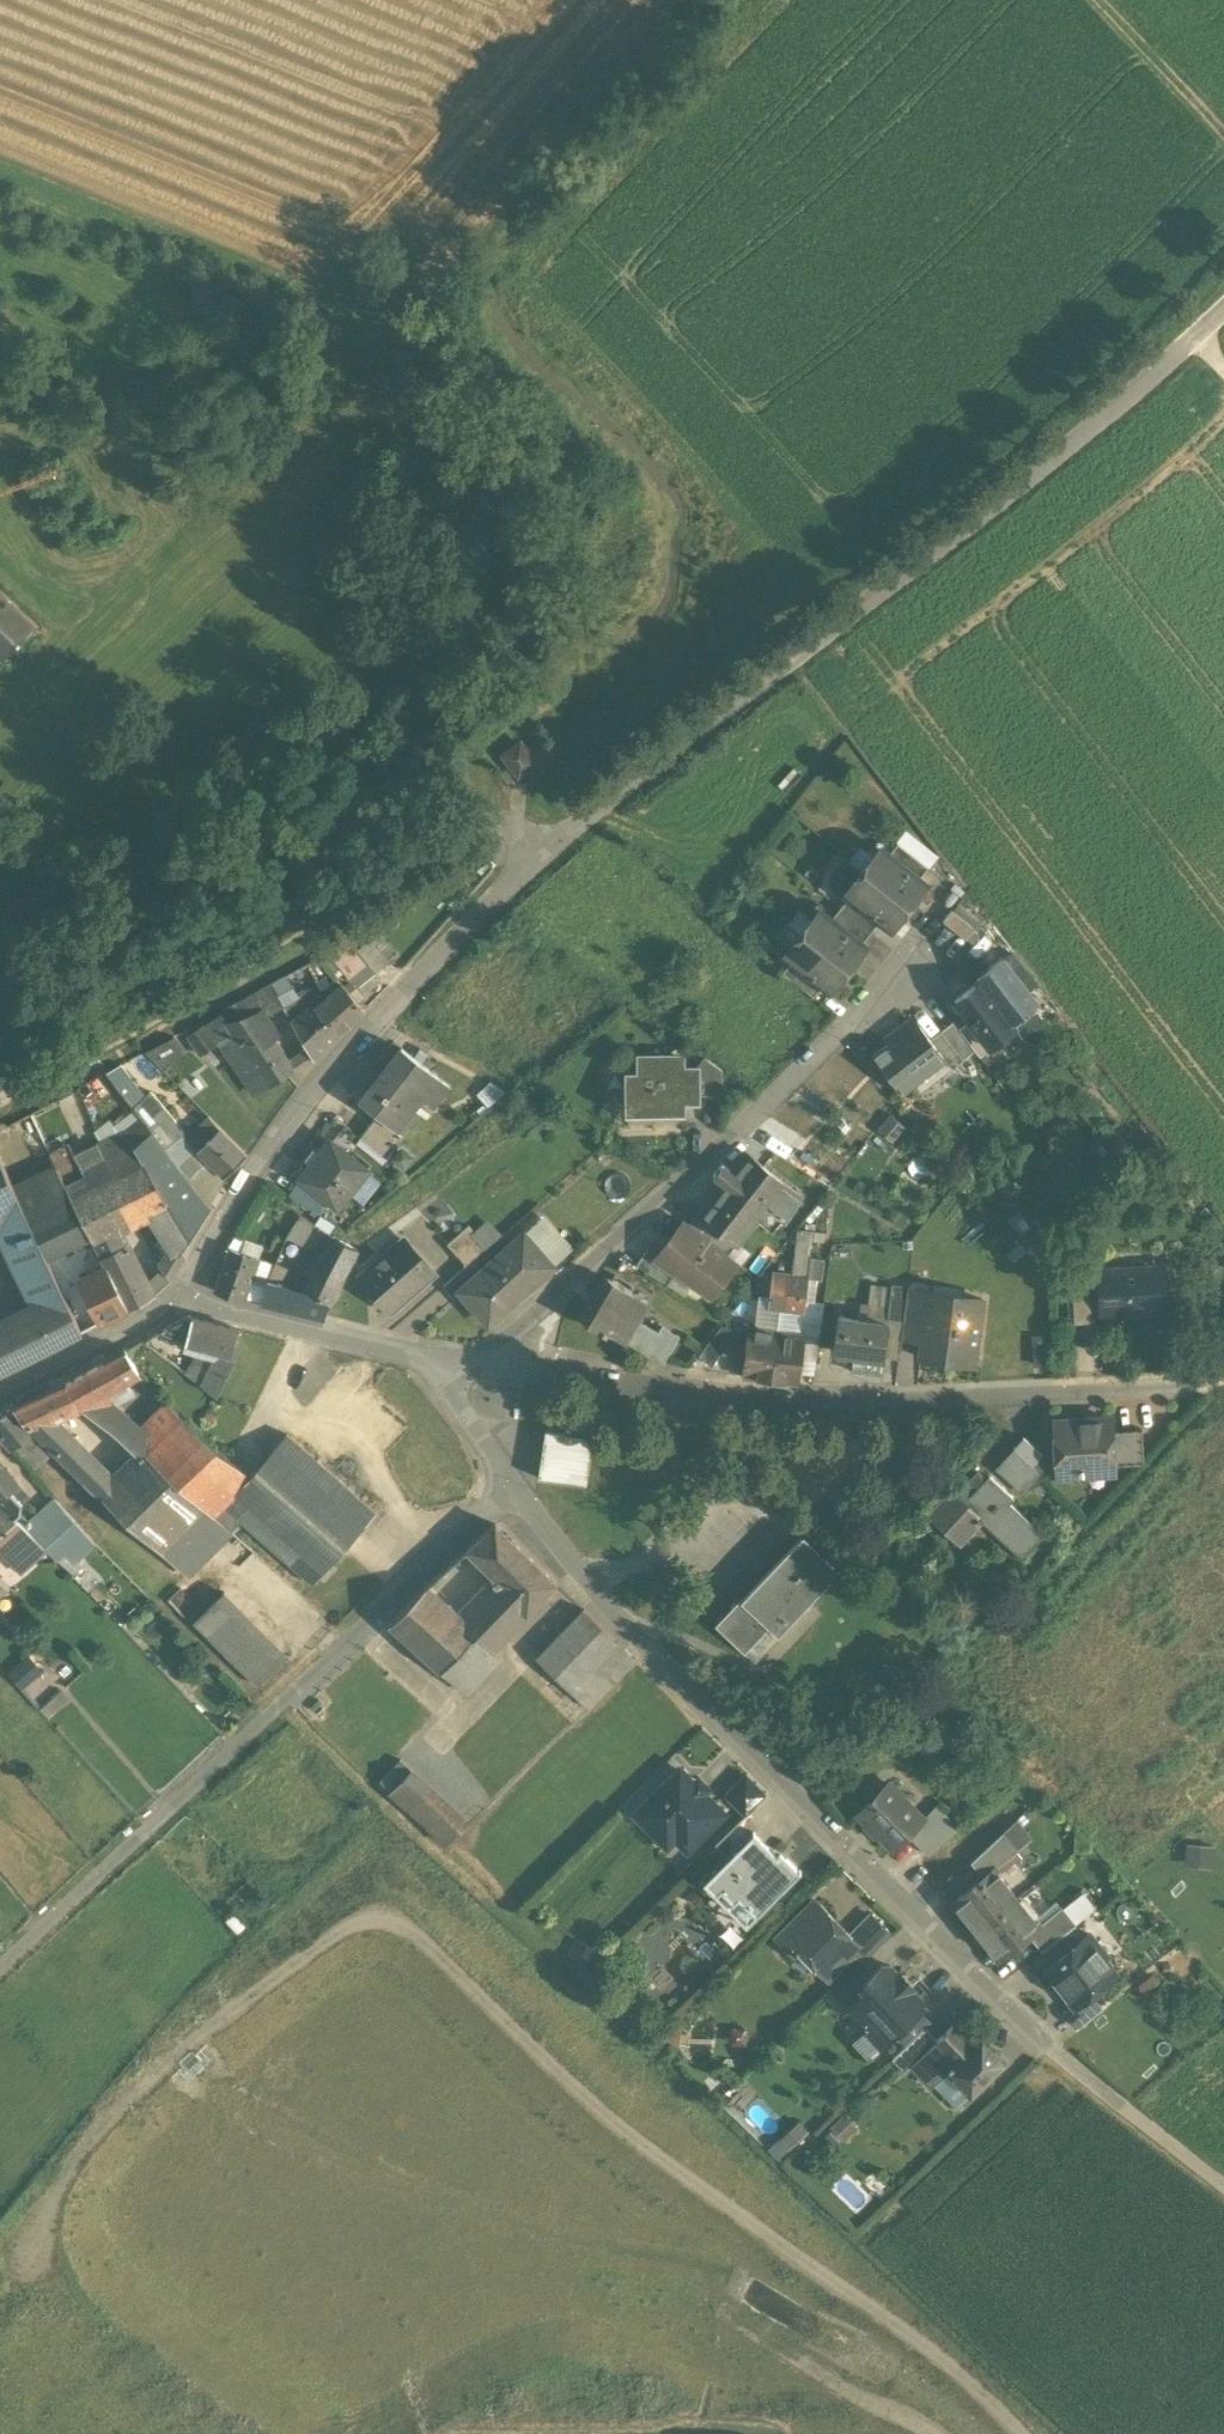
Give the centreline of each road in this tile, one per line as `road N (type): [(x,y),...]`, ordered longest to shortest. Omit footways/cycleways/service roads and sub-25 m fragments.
road 1 (track): [(1018,2433),(980,2391),(862,2301),(631,2141),(434,1951),(384,1920),(338,1933),(172,2056),(115,2117),(50,2210),(32,2254)]
road 2 (residential): [(1063,2055),(1002,2003),(551,1542),(480,1438),(448,1380),(448,1361)]
road 3 (residential): [(186,1298),(235,1209),(340,1070),(498,893),(786,666)]
road 4 (track): [(0,1963),(510,1482)]
road 5 (residential): [(518,1366),(835,1404),(1207,1388)]
road 6 (track): [(0,1091),(439,845),(502,819),(540,853)]
road 7 (residential): [(518,1366),(527,1330),(556,1293),(837,1035),(915,936)]
road 8 (unclassified): [(786,666),(994,509),(1223,311)]
road 9 (residential): [(186,1298),(320,1337),(448,1361)]
road 10 (residential): [(0,1394),(186,1298)]
road 11 (track): [(1063,2055),(1223,2184)]
road 12 (track): [(1099,0),(1223,131)]

